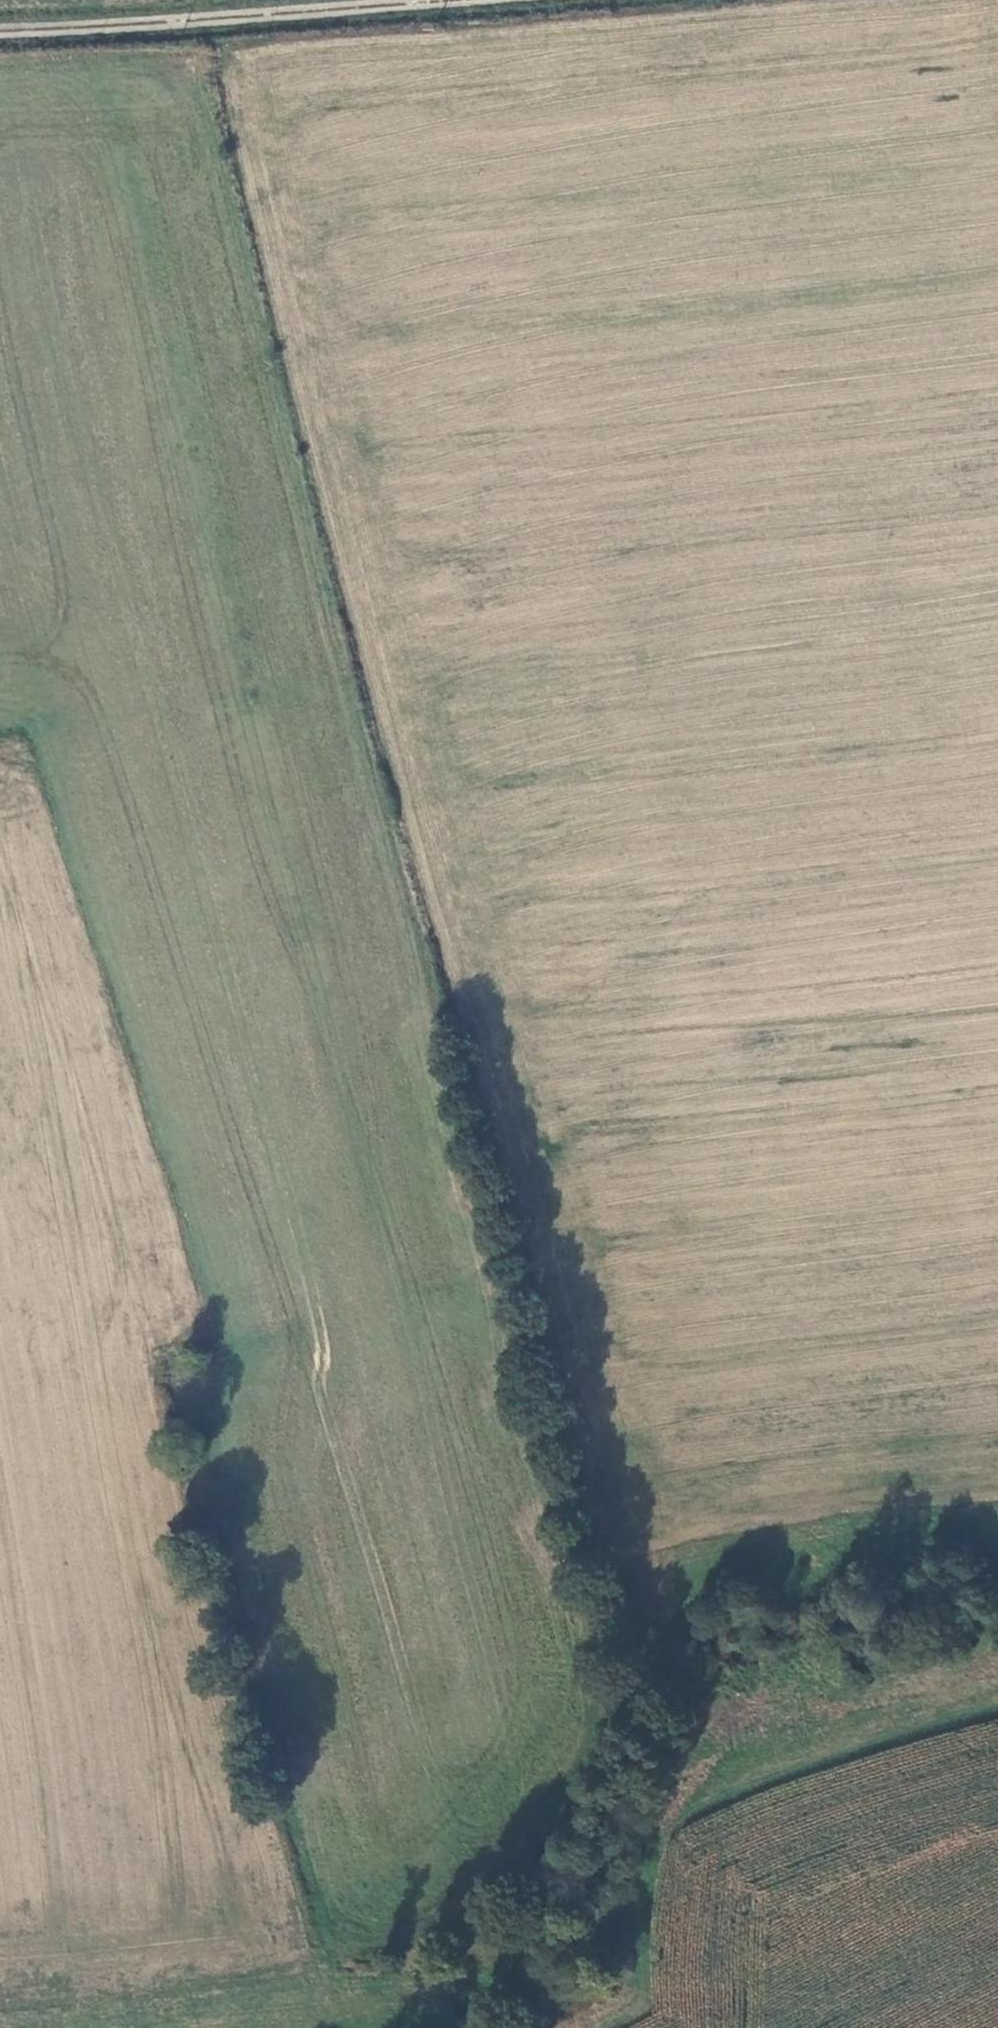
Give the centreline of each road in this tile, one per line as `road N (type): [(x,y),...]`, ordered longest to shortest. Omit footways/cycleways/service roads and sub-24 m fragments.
road 1 (unclassified): [(497,0),(0,29)]

